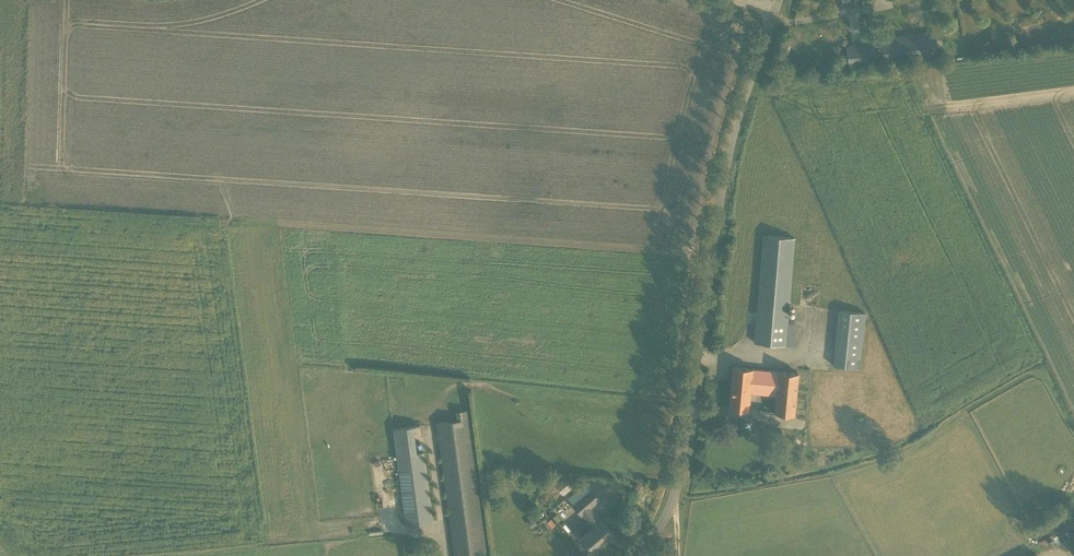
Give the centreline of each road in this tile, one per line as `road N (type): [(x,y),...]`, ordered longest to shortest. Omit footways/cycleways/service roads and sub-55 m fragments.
road 1 (unclassified): [(638,555),(675,494),(729,151),(775,11)]

